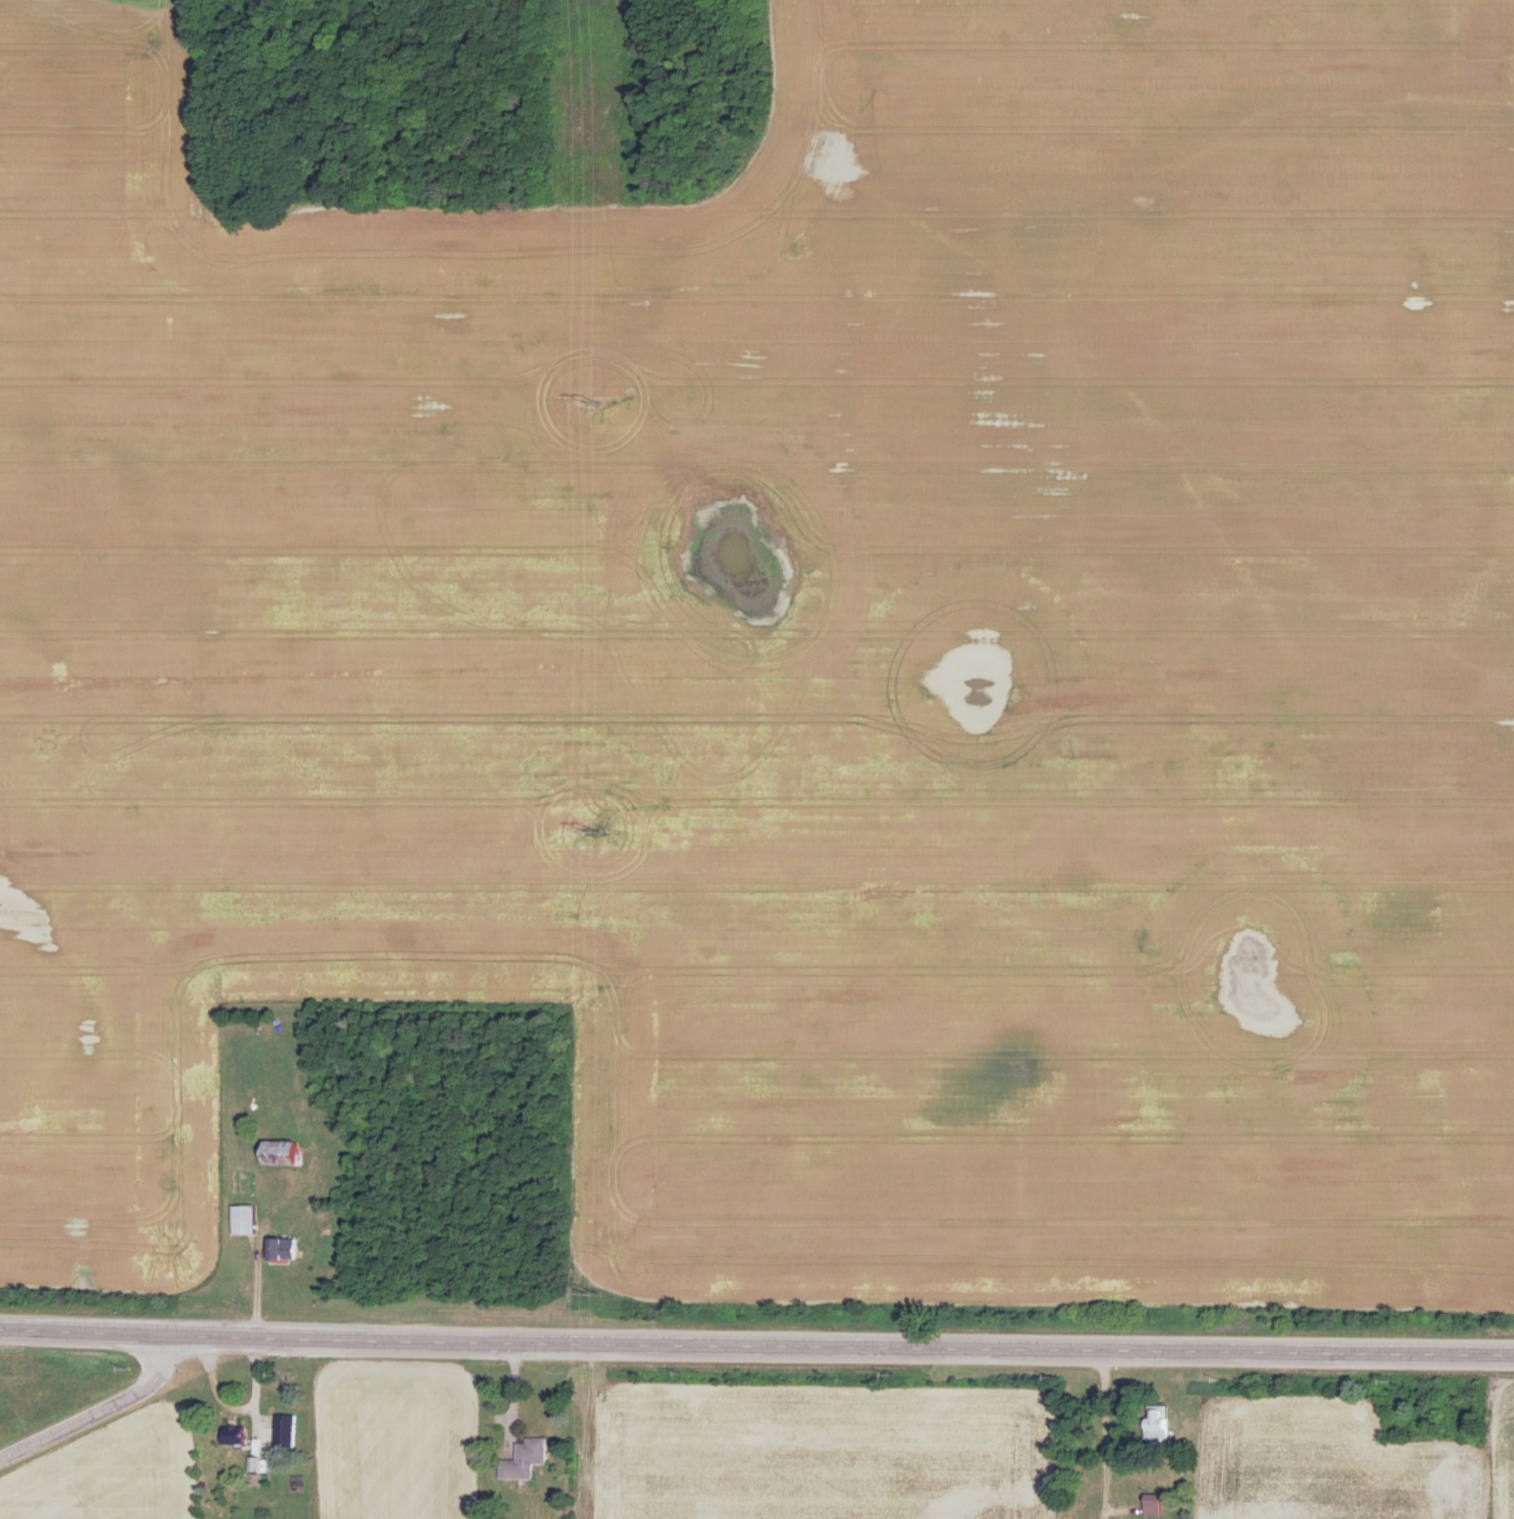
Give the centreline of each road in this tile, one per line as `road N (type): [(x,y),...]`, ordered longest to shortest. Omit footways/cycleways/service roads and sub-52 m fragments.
road 1 (primary): [(0,1333),(1513,1355)]
road 2 (residential): [(168,1337),(168,1360),(143,1392),(0,1463)]

